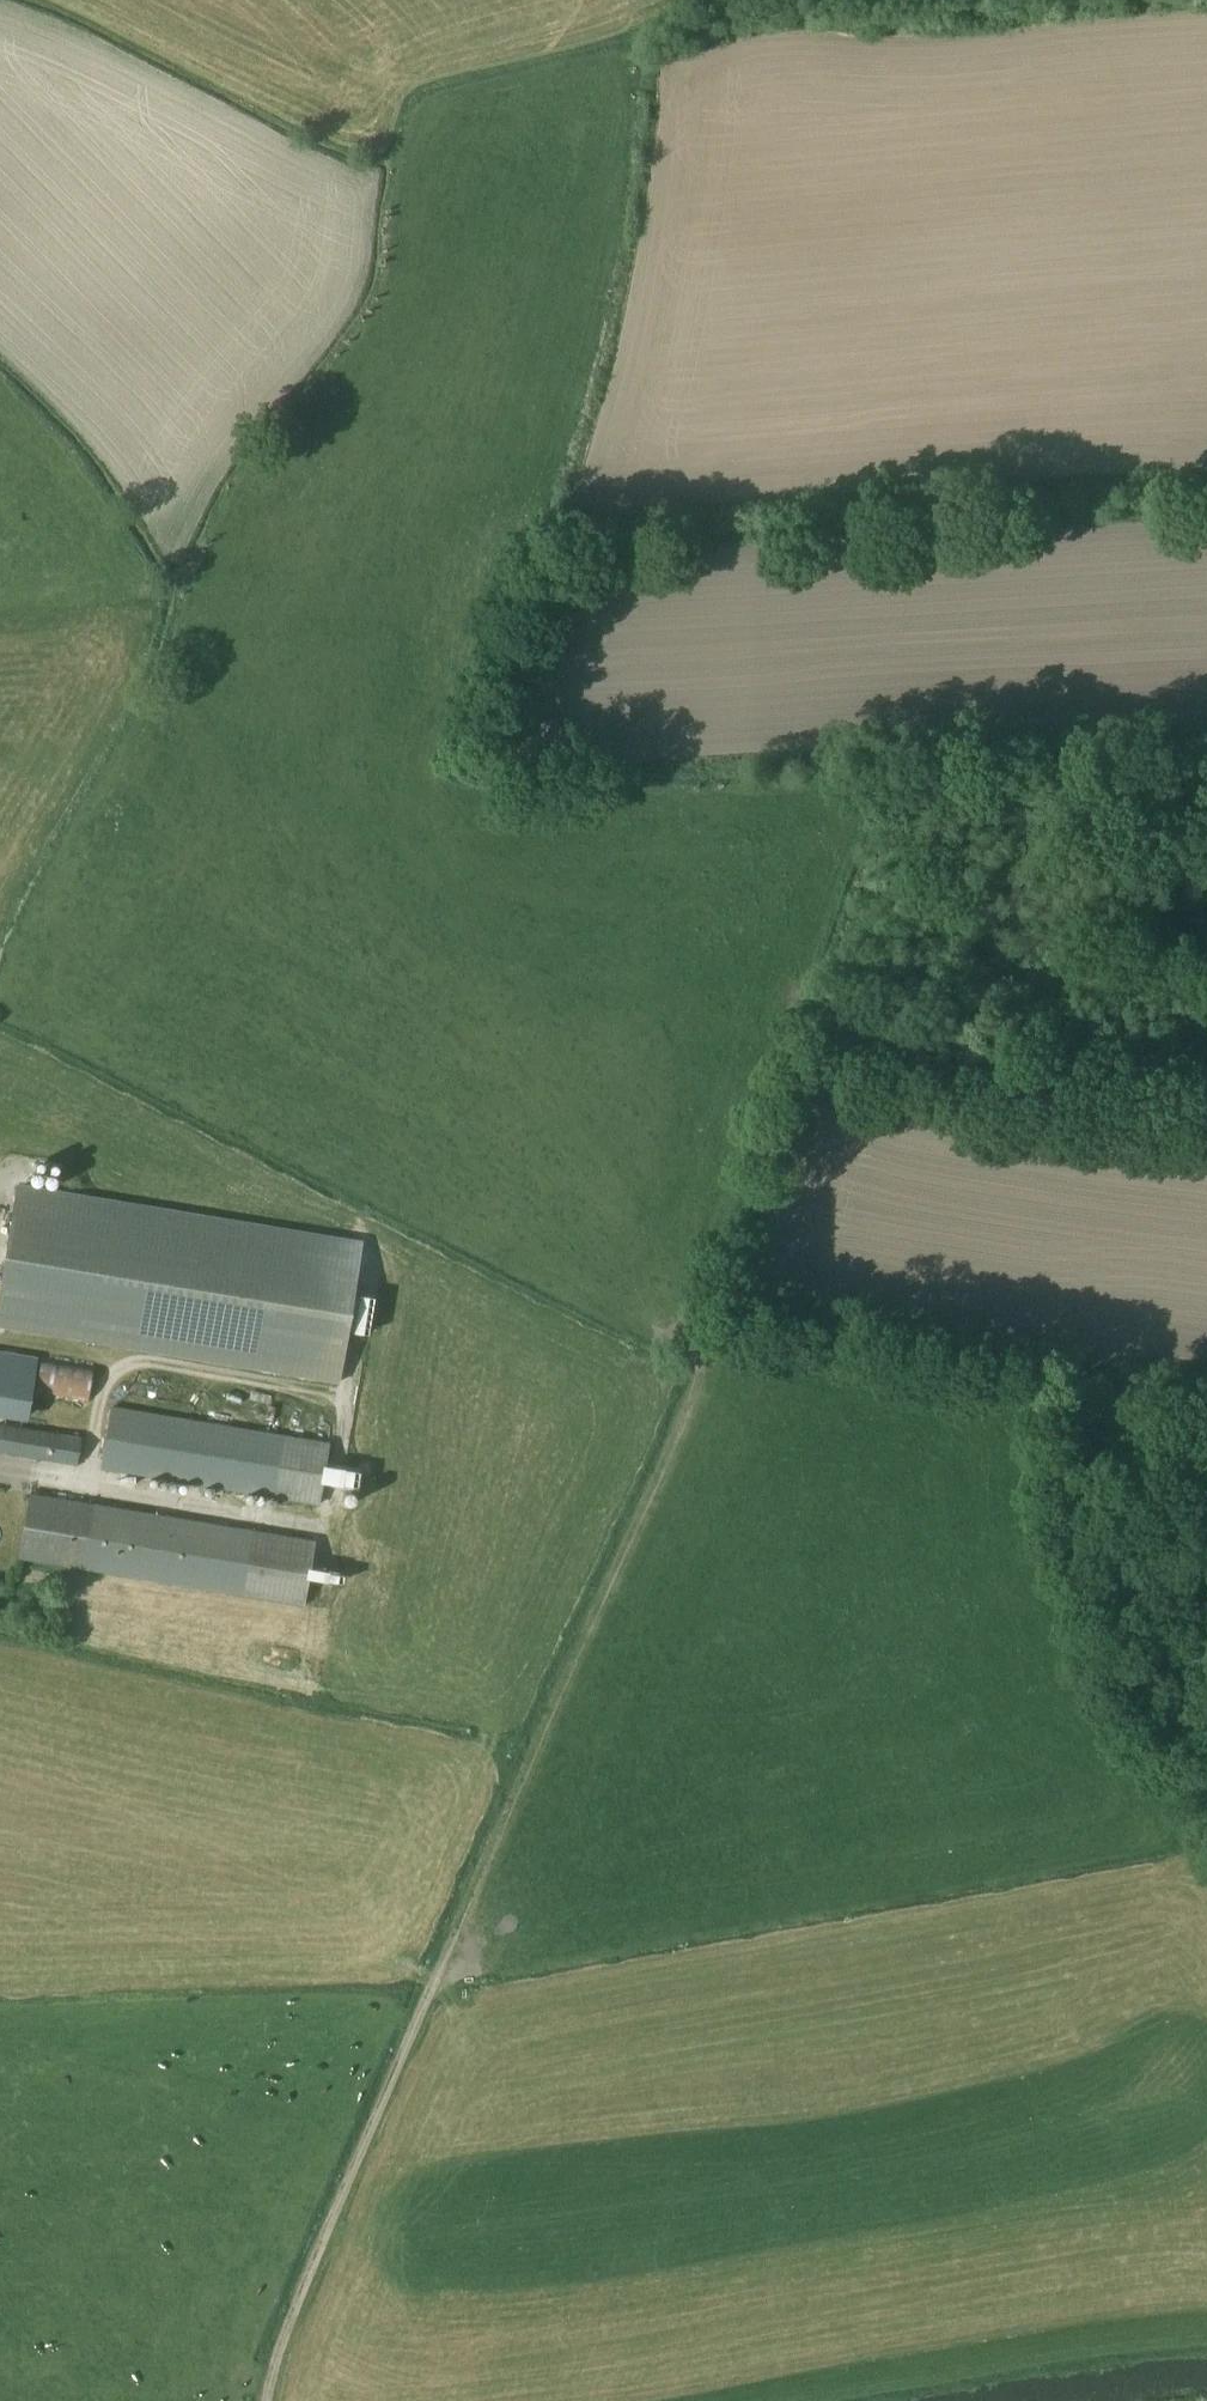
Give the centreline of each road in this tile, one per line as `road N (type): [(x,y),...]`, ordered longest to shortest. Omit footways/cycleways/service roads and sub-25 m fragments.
road 1 (track): [(680,1326),(704,1374),(349,2178),(266,2400)]

